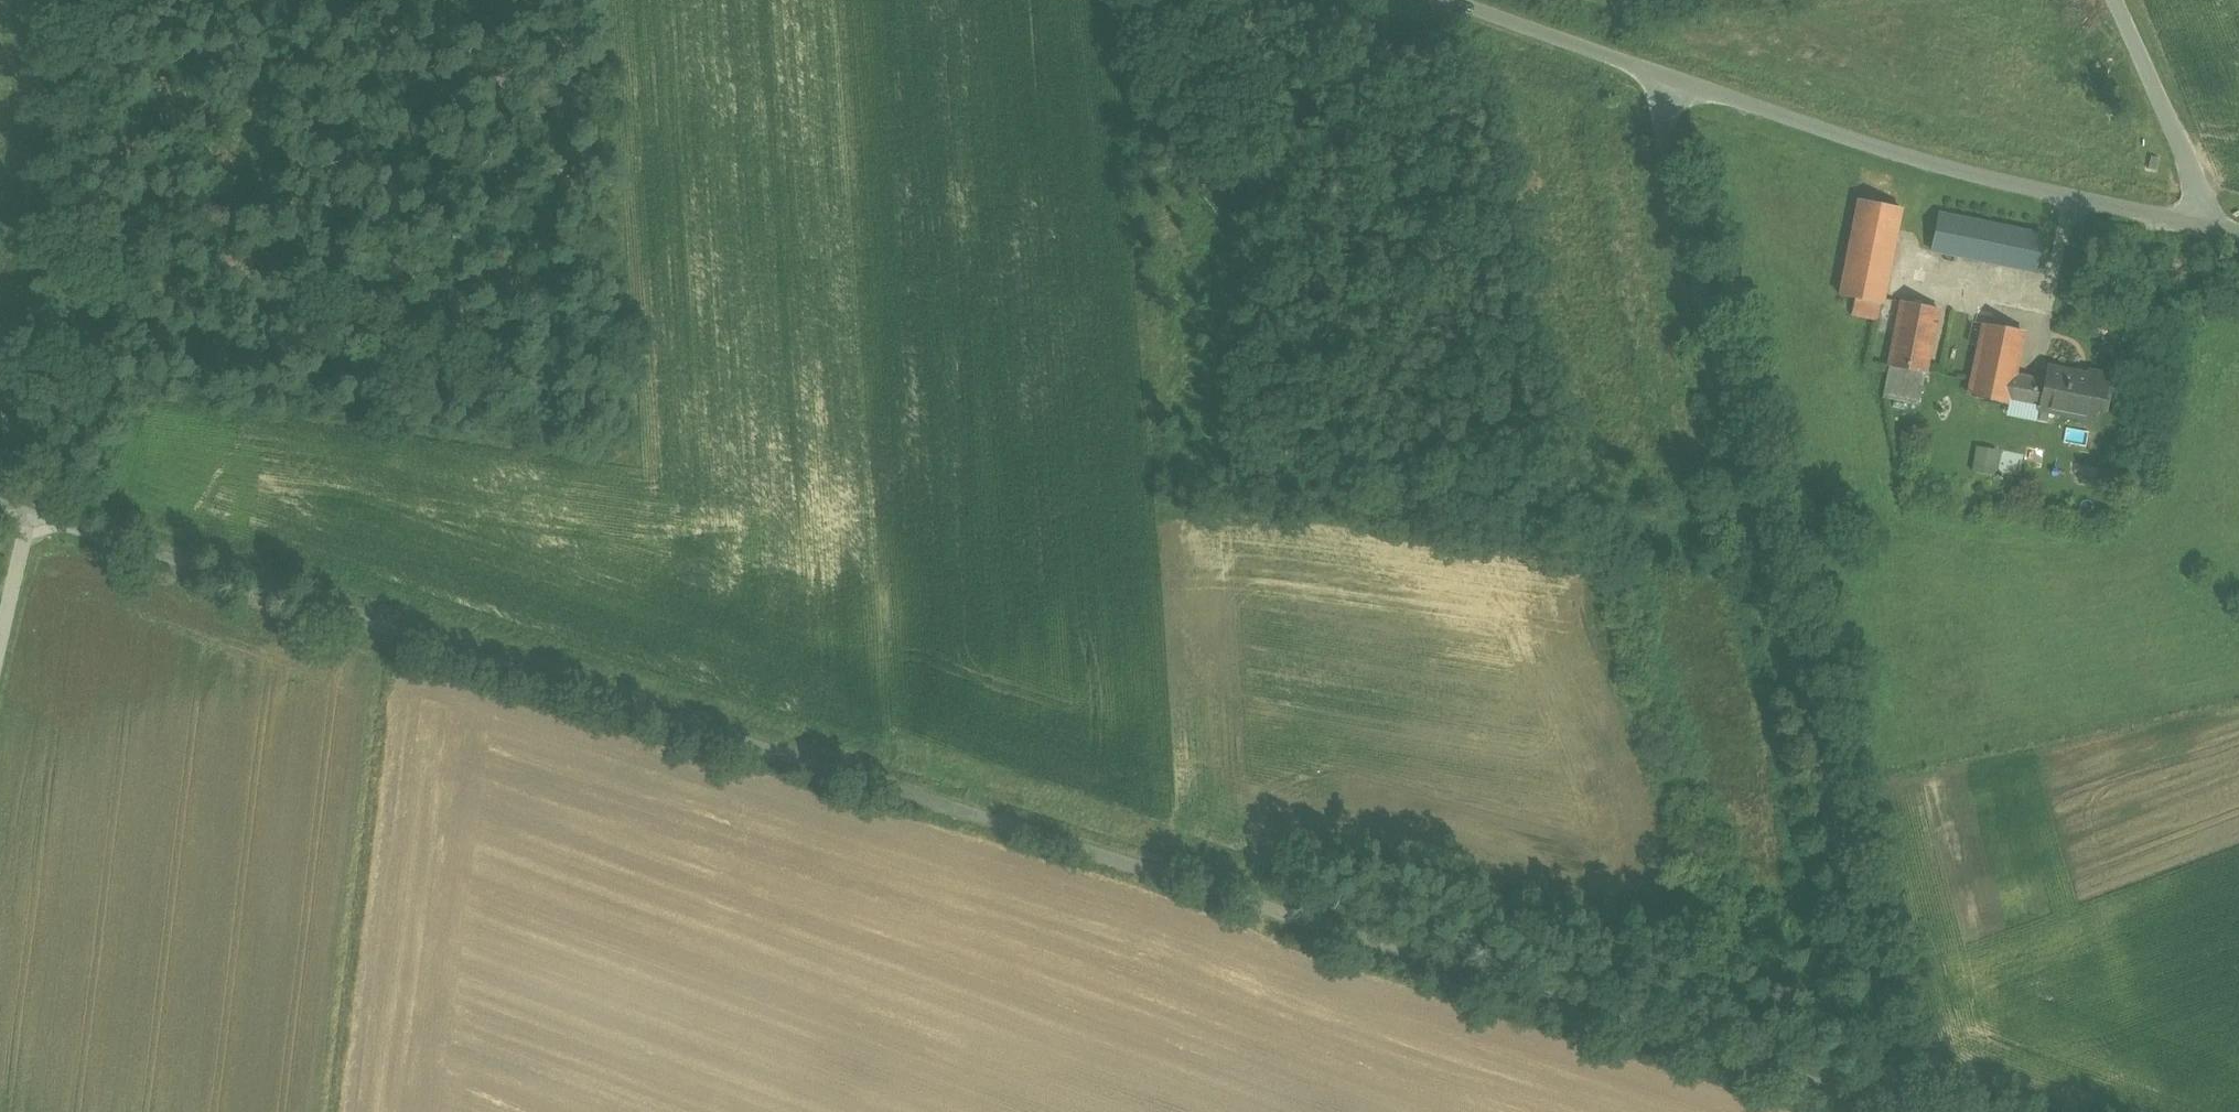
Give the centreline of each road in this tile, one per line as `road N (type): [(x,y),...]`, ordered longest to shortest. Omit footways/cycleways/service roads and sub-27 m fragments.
road 1 (unclassified): [(1891,1088),(1479,941),(836,751),(50,492),(0,635)]
road 2 (unclassified): [(1891,1088),(1651,72)]
road 3 (unclassified): [(1651,72),(2066,197),(2238,235)]
road 4 (unclassified): [(1441,0),(1651,72)]

